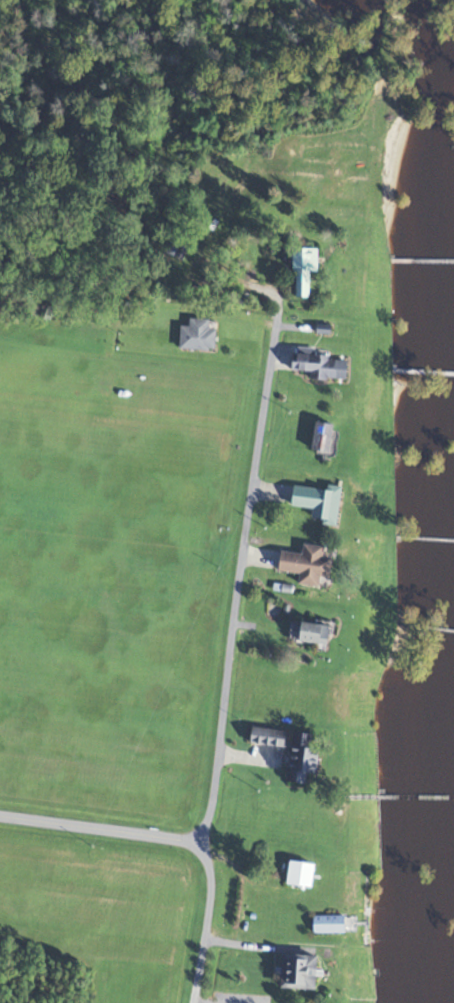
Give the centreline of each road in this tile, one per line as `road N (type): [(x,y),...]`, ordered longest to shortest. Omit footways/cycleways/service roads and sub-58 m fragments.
road 1 (residential): [(195,843),(210,805),(275,322)]
road 2 (residential): [(192,1002),(210,887),(195,843),(0,814)]

